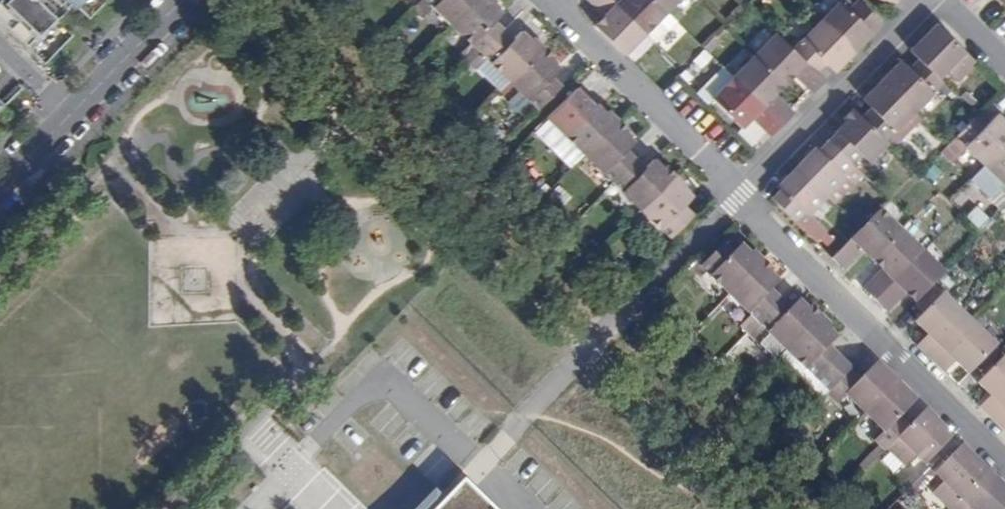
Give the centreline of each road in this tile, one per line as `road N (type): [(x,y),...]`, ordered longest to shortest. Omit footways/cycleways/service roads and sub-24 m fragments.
road 1 (residential): [(558,0),(601,54),(1004,463)]
road 2 (residential): [(0,187),(183,0)]

